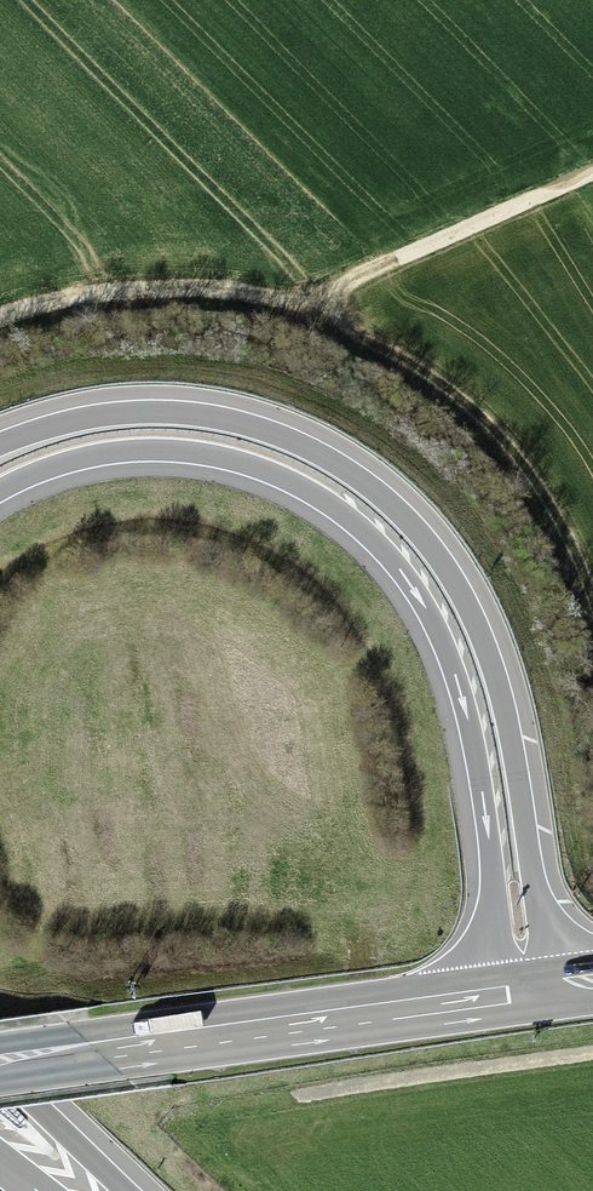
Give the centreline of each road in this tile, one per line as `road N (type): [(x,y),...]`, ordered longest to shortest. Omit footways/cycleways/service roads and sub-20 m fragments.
road 1 (motorway): [(550,988),(501,681),(465,592),(406,513),(322,452),(214,413),(115,410),(0,441)]
road 2 (trunk): [(0,495),(89,461),(198,457),(300,491),(382,556),(420,606),(451,670),(475,774),(500,995)]
road 3 (primary): [(0,1064),(500,995)]
road 4 (track): [(323,317),(411,369),(480,424),(546,508),(592,625)]
road 5 (track): [(323,317),(209,296),(79,302),(0,327)]
road 6 (track): [(592,176),(348,284),(323,317)]
road 7 (track): [(298,1101),(592,1054)]
road 8 (trunk): [(120,1190),(0,1065)]

